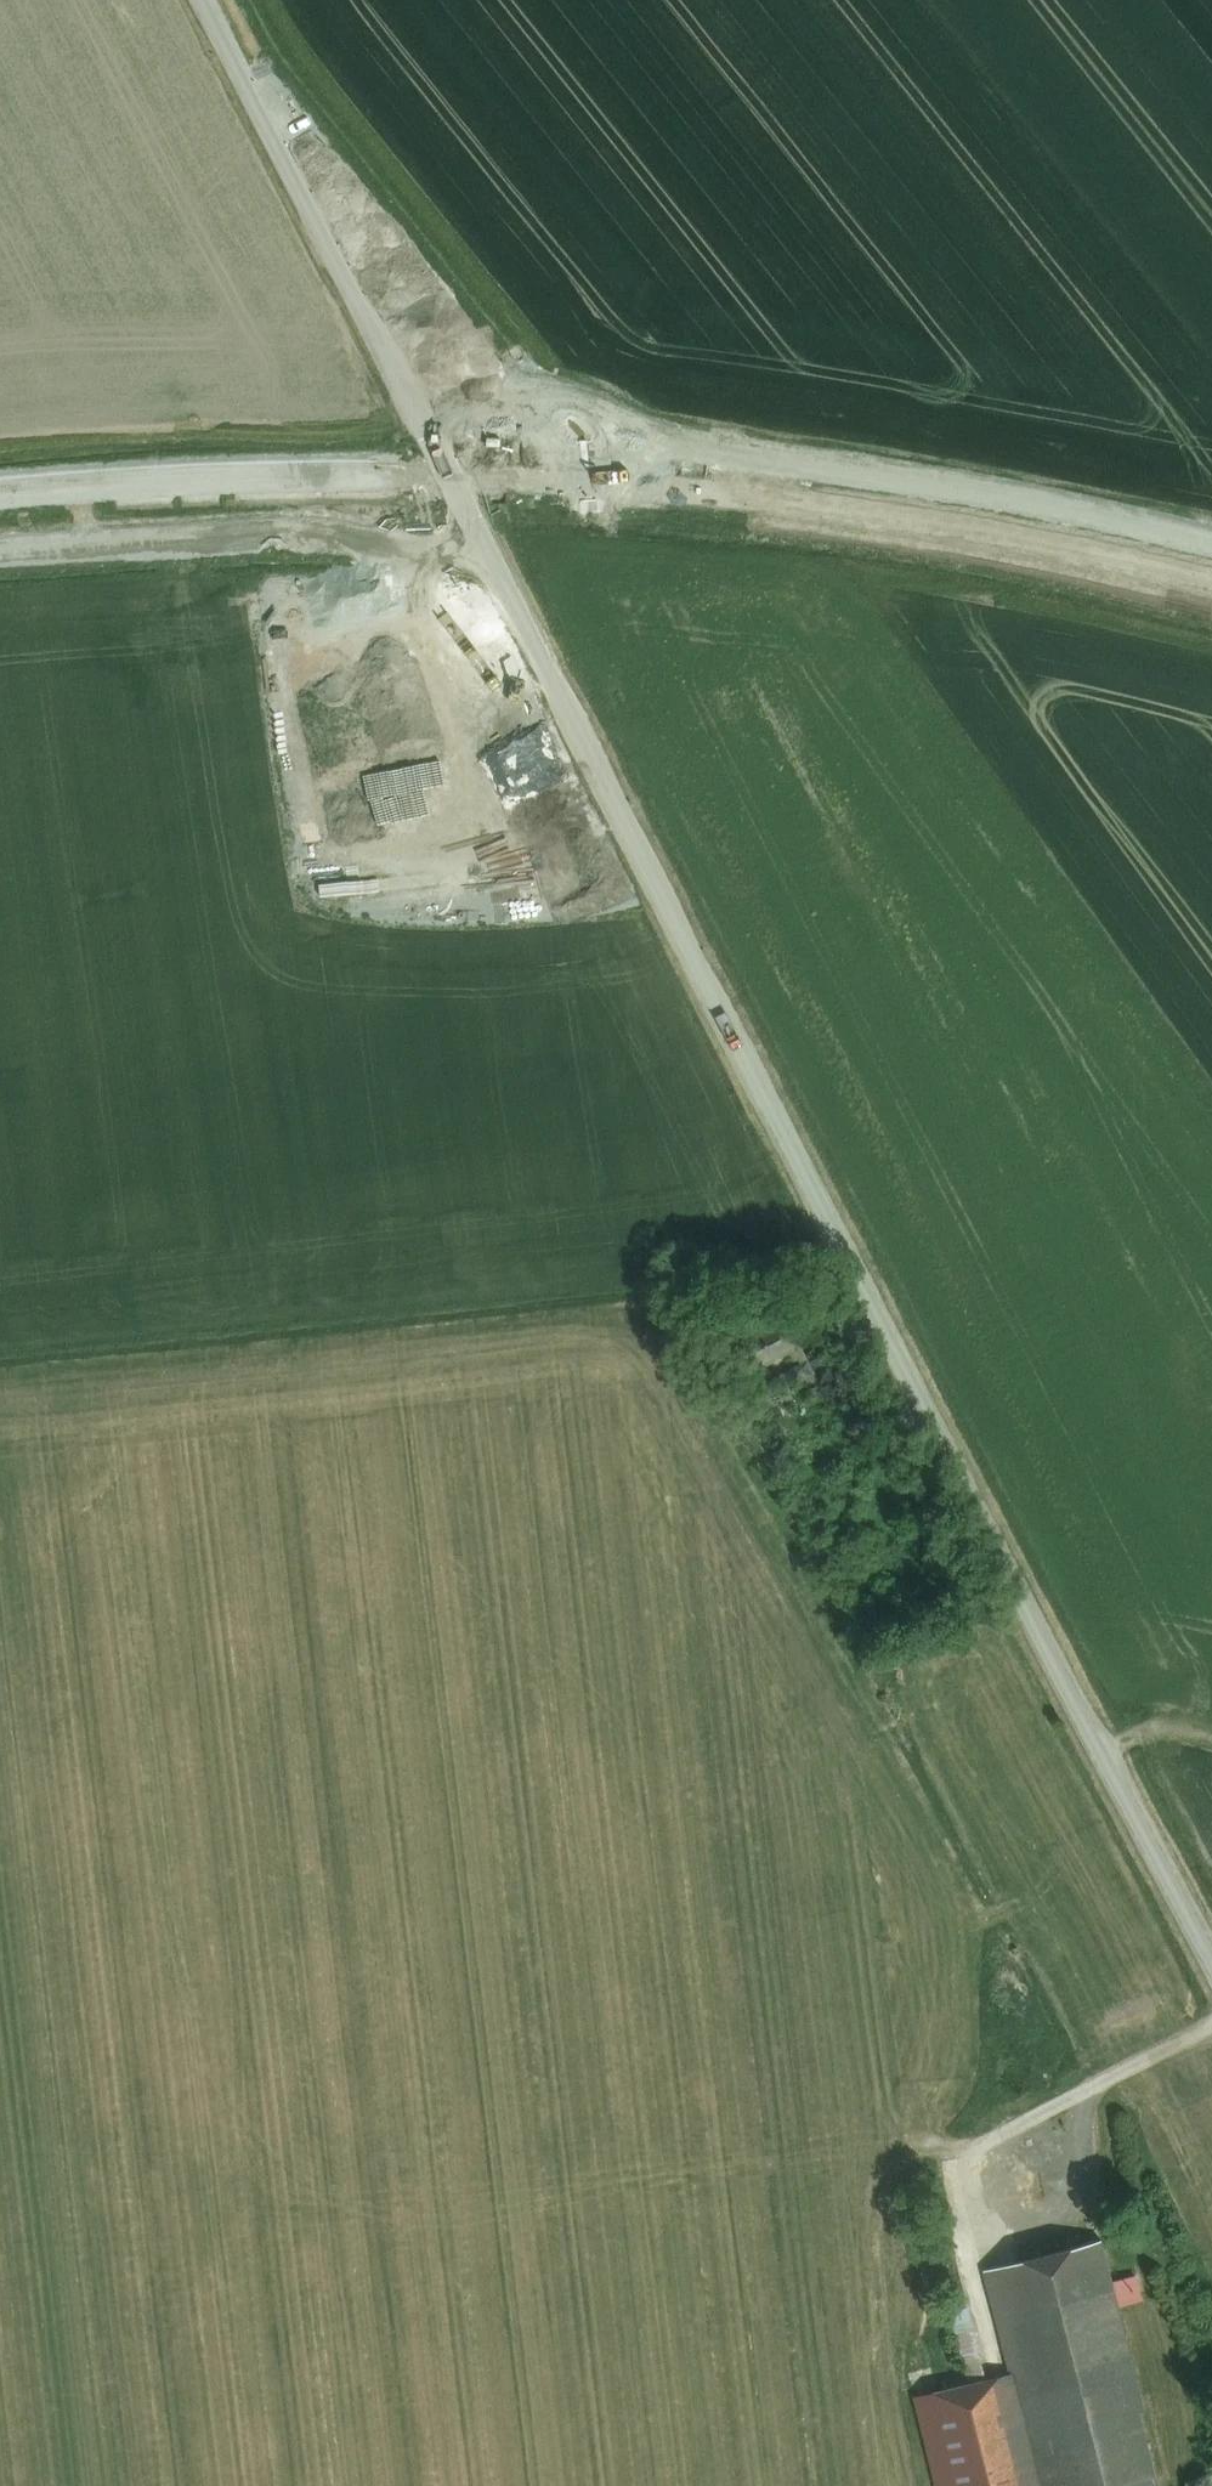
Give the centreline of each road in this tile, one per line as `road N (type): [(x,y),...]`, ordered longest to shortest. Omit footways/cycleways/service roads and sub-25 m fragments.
road 1 (unclassified): [(1211,1946),(205,0)]

